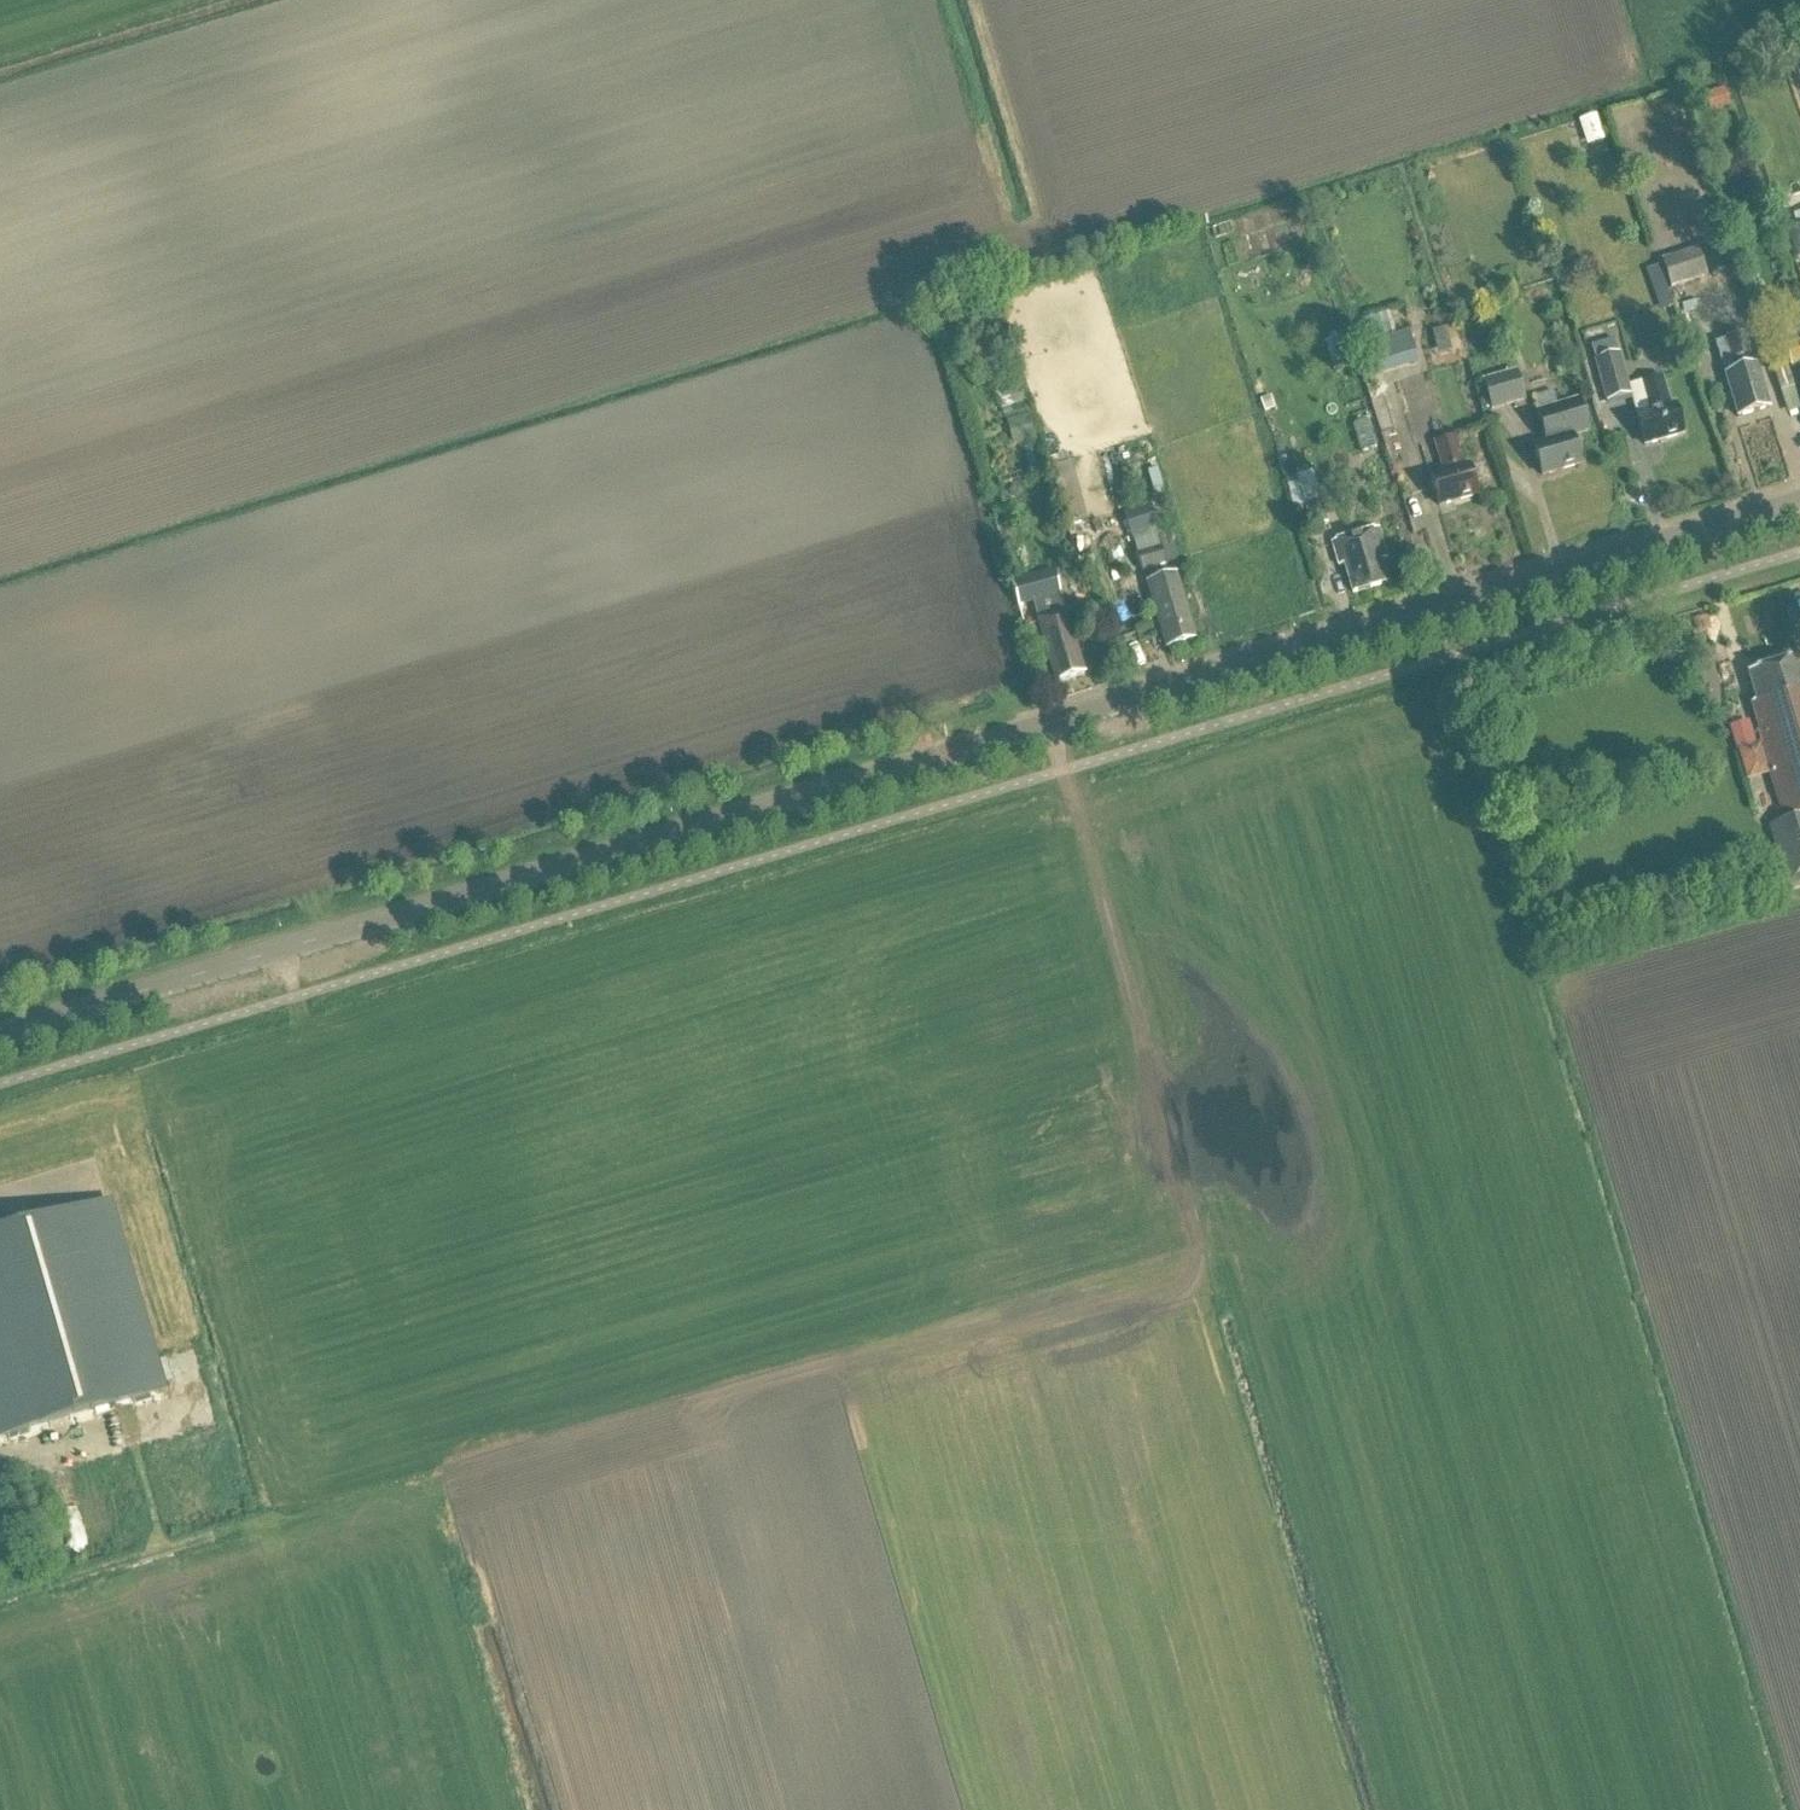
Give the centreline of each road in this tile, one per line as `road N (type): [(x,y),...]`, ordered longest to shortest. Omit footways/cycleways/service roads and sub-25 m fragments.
road 1 (tertiary): [(0,1033),(1799,502)]
road 2 (track): [(0,1599),(579,1424)]
road 3 (track): [(435,1468),(397,1429),(281,950)]

